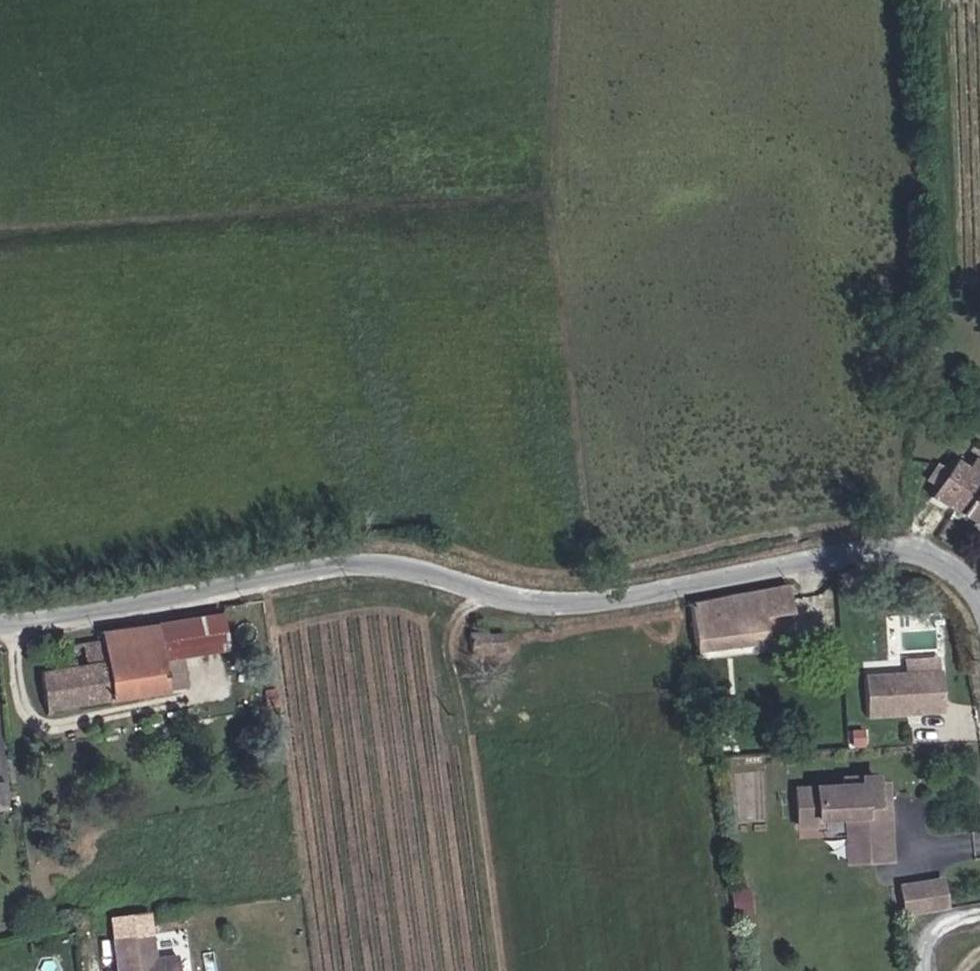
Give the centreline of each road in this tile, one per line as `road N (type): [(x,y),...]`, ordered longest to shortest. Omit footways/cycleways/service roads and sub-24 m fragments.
road 1 (unclassified): [(0,622),(76,620),(321,576),(397,571),(515,601),(652,597),(904,551),(958,572),(979,611)]

